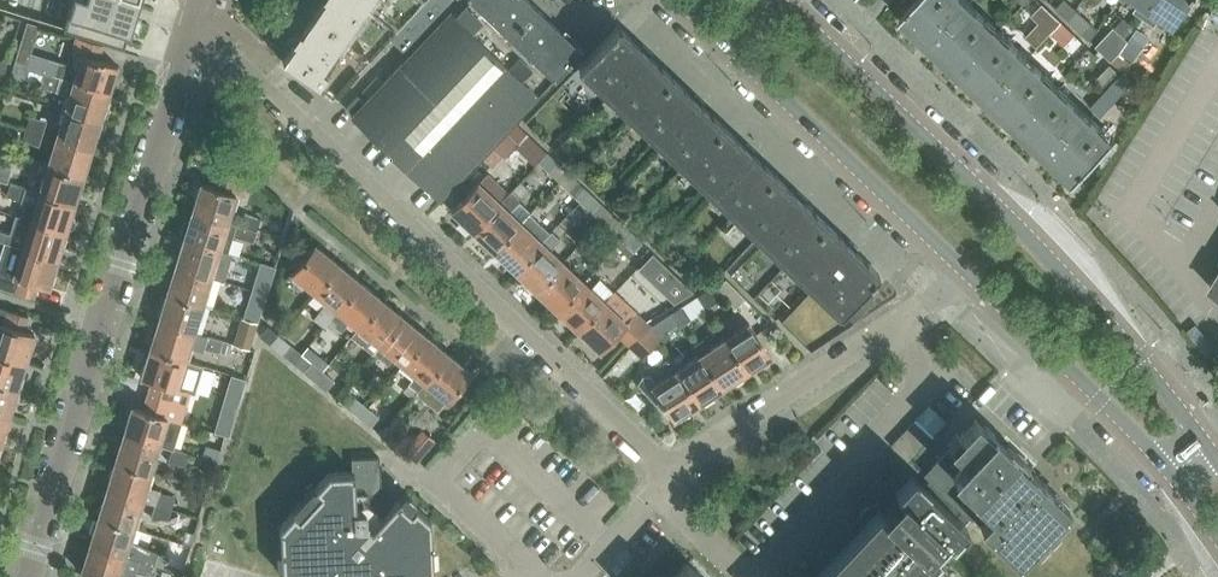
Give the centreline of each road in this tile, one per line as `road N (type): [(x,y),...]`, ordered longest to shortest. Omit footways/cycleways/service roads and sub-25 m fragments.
road 1 (residential): [(667,463),(195,21)]
road 2 (tertiary): [(1206,442),(1039,244),(782,0)]
road 3 (residential): [(24,576),(195,21)]
road 4 (tertiary): [(673,0),(969,275)]
road 5 (residential): [(969,275),(667,463)]
road 6 (tertiary): [(969,275),(1168,471)]
road 7 (residential): [(578,576),(661,492),(667,463)]

